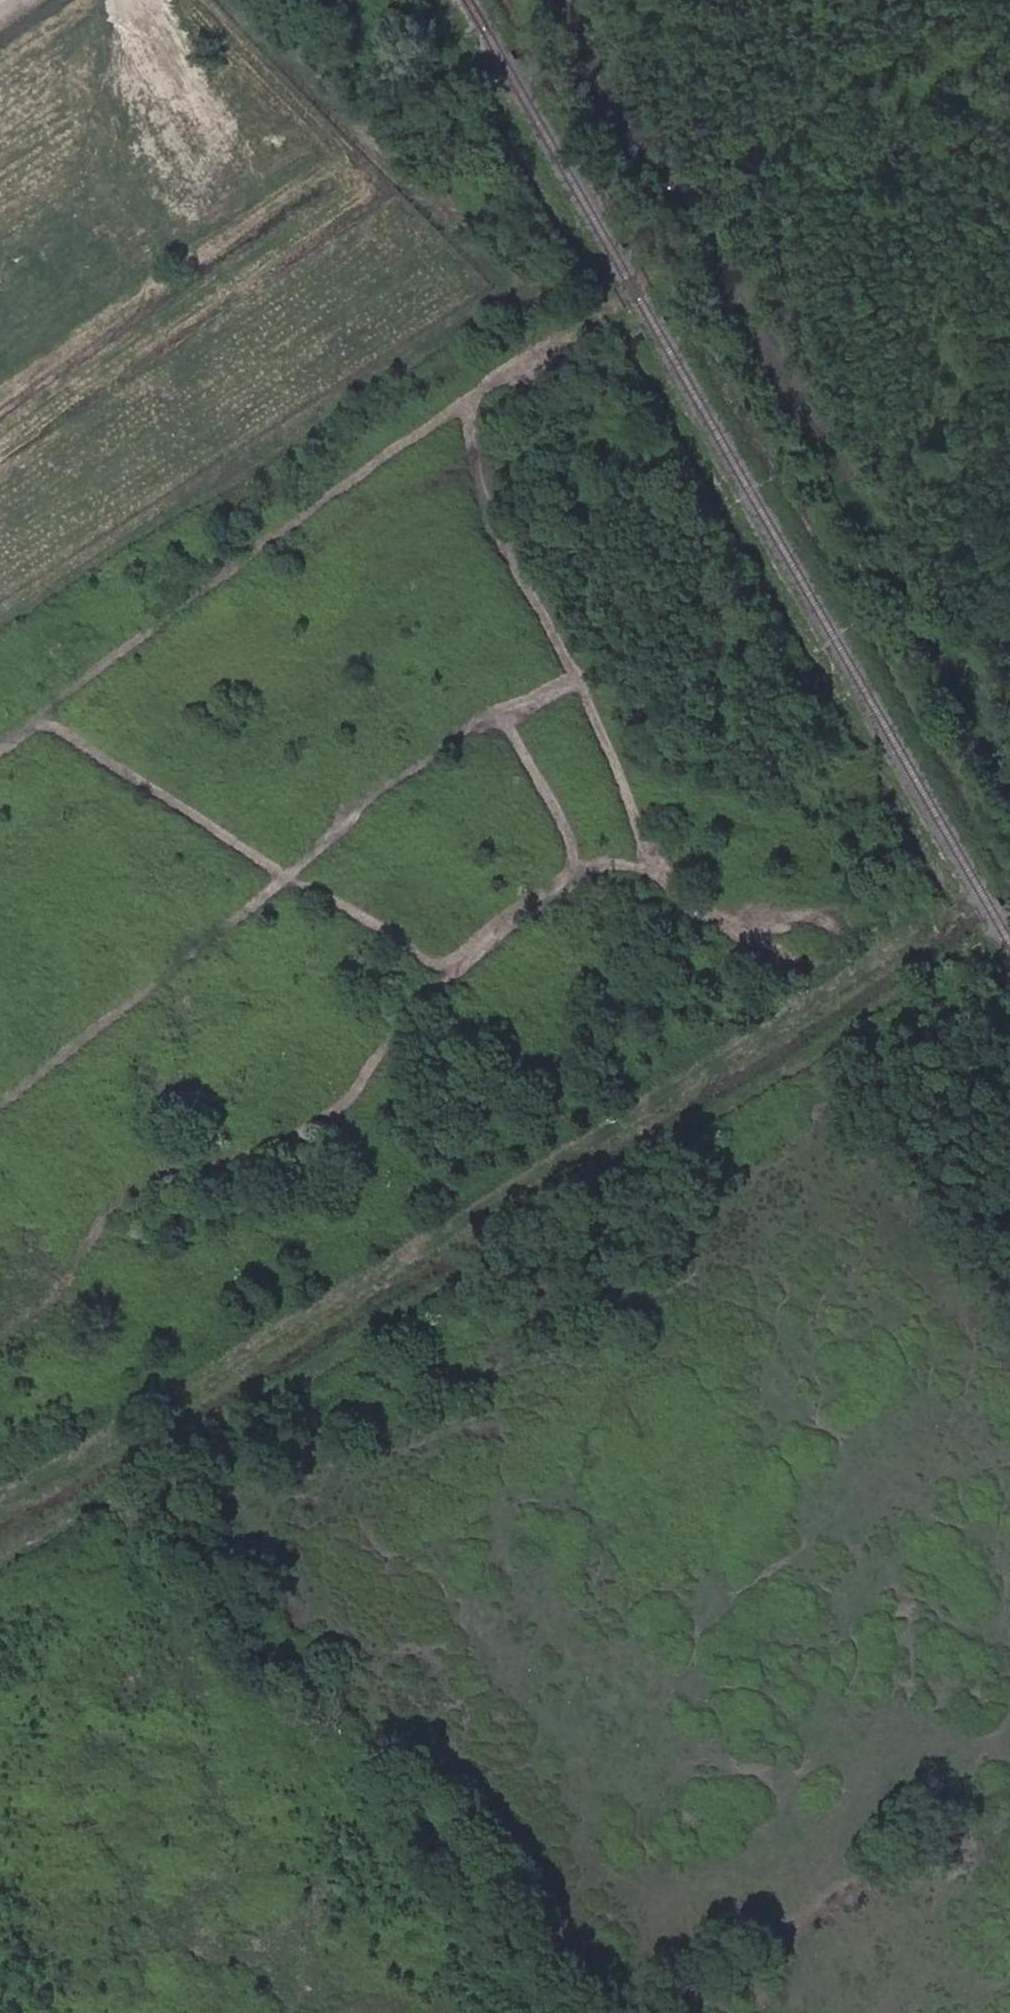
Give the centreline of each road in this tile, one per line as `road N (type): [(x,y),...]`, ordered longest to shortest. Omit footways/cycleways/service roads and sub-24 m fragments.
road 1 (track): [(1009,31),(340,490)]
road 2 (track): [(627,2012),(611,1990),(1009,1723)]

